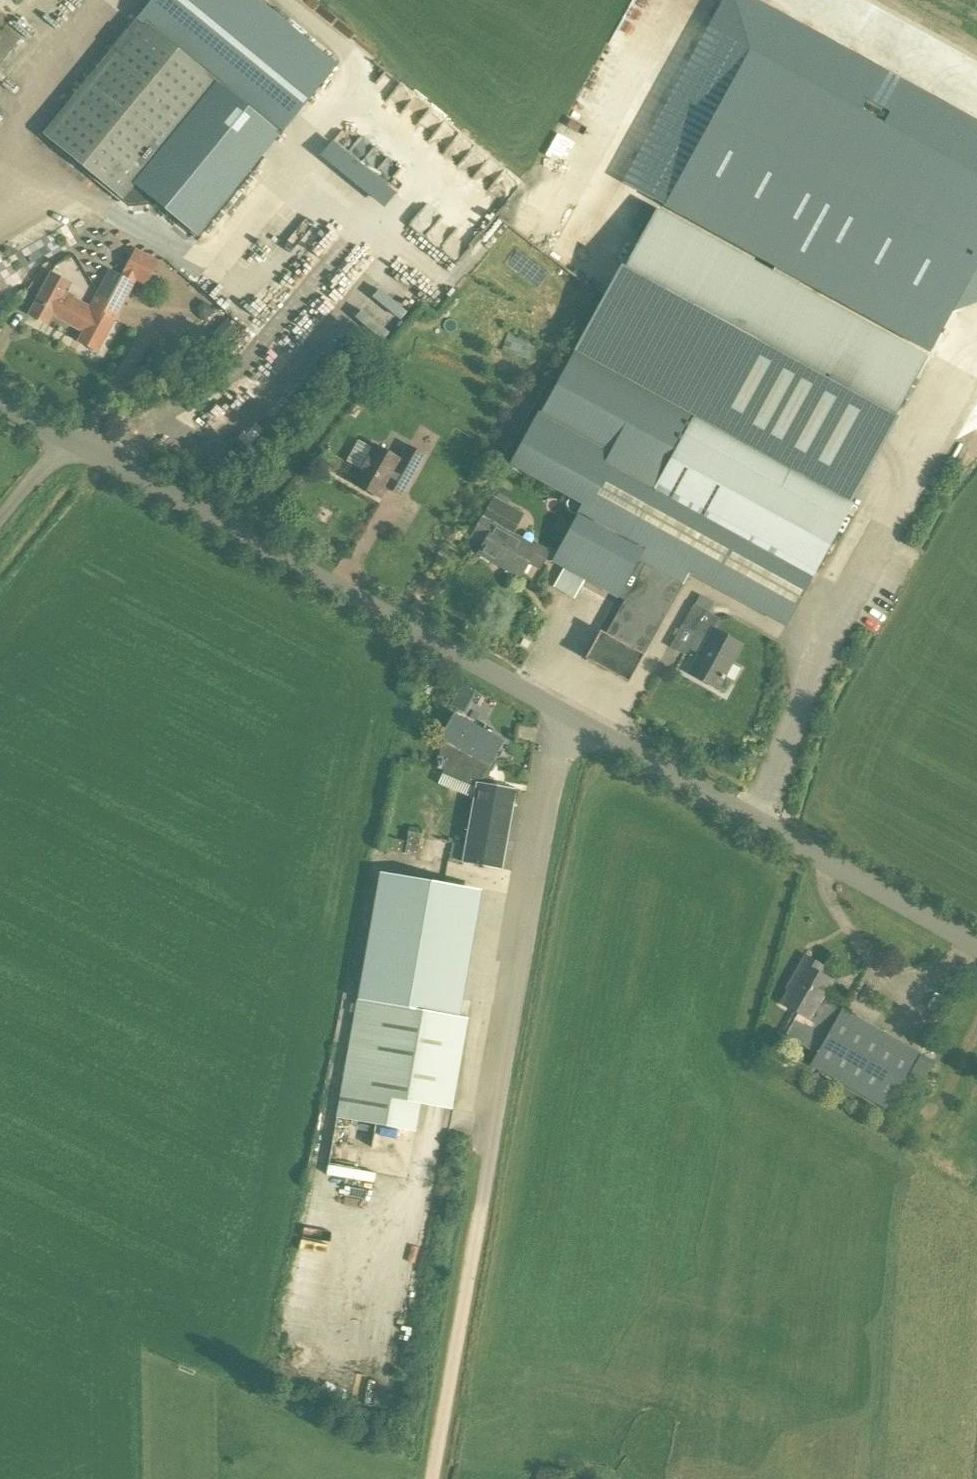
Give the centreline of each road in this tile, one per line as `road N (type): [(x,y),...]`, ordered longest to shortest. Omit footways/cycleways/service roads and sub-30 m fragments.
road 1 (tertiary): [(567,723),(65,440)]
road 2 (tertiary): [(976,952),(567,723)]
road 3 (unclassified): [(487,1177),(567,723)]
road 4 (track): [(433,1478),(487,1177)]

